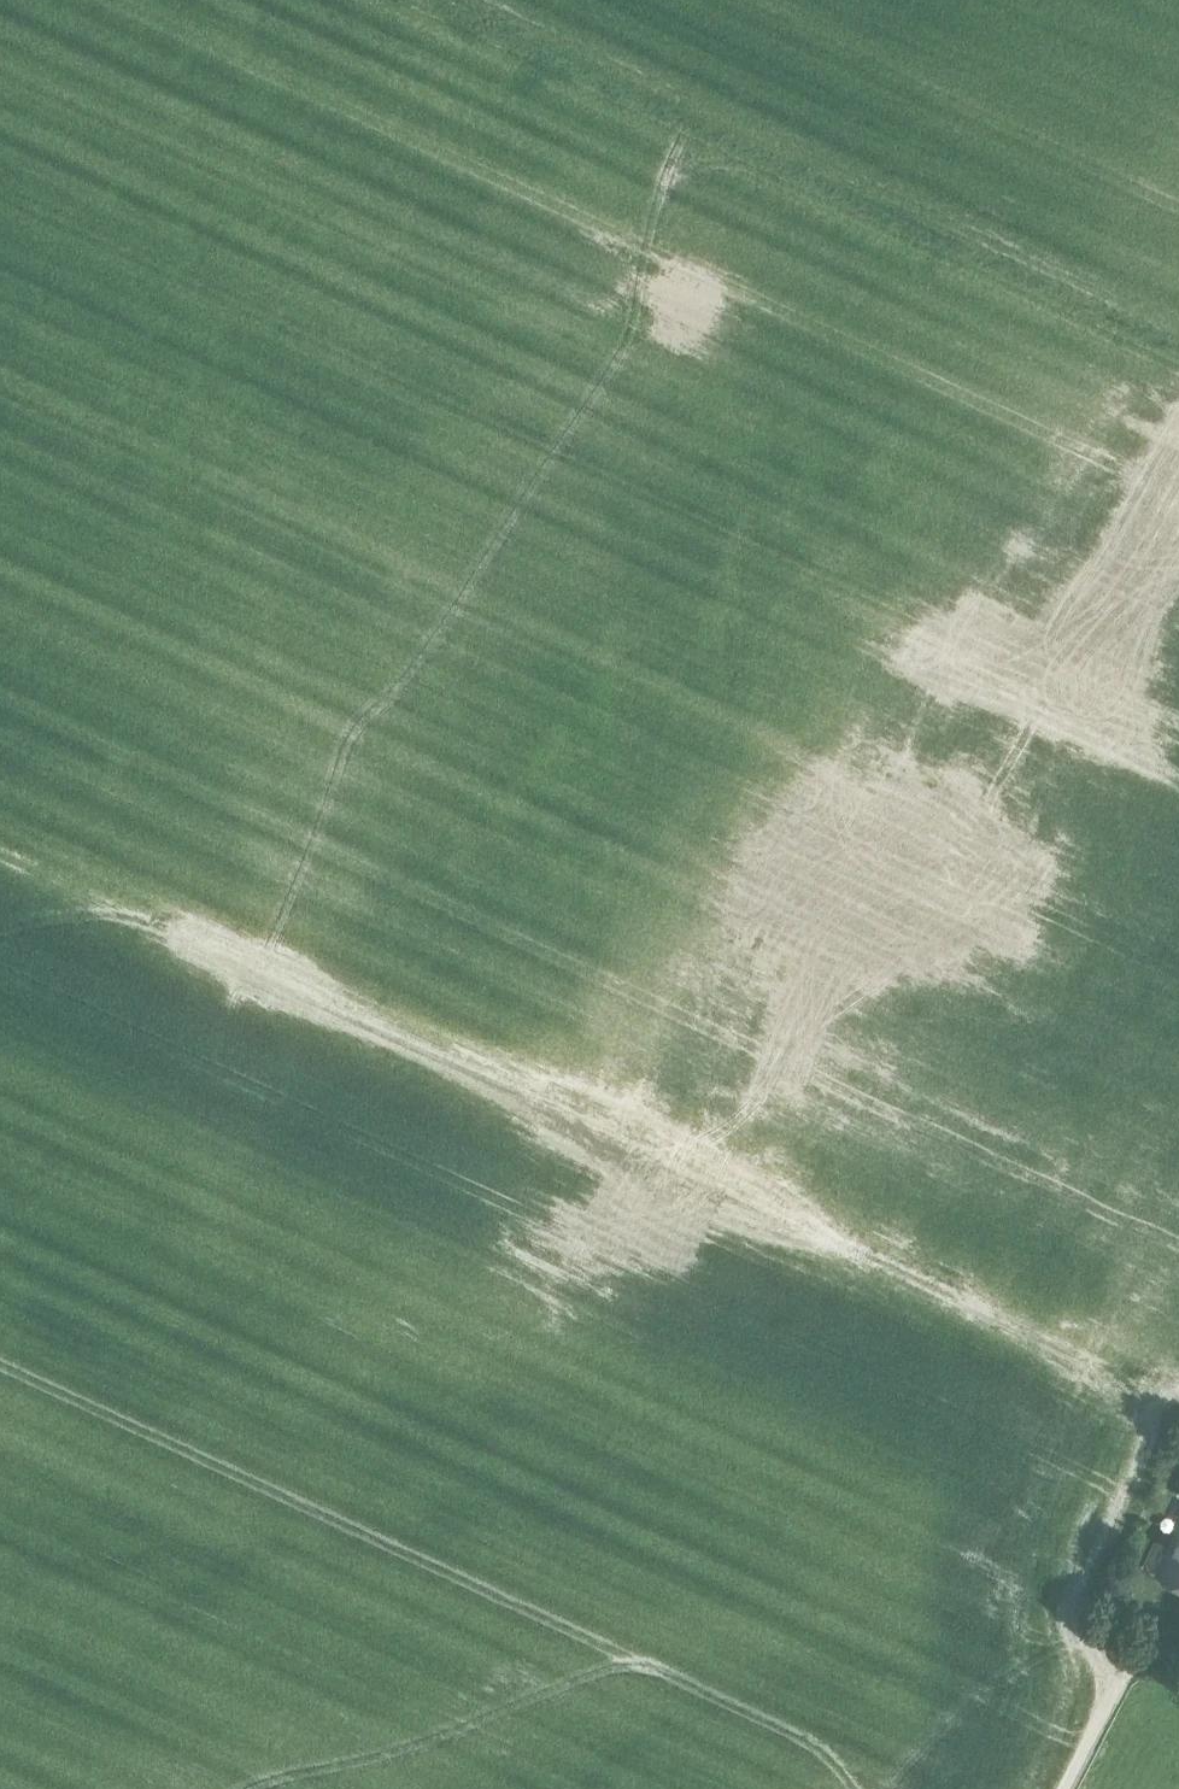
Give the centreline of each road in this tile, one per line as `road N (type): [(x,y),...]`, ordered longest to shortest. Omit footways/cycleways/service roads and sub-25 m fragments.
road 1 (track): [(1068,1788),(1128,1674),(1144,1655),(1178,1647)]

